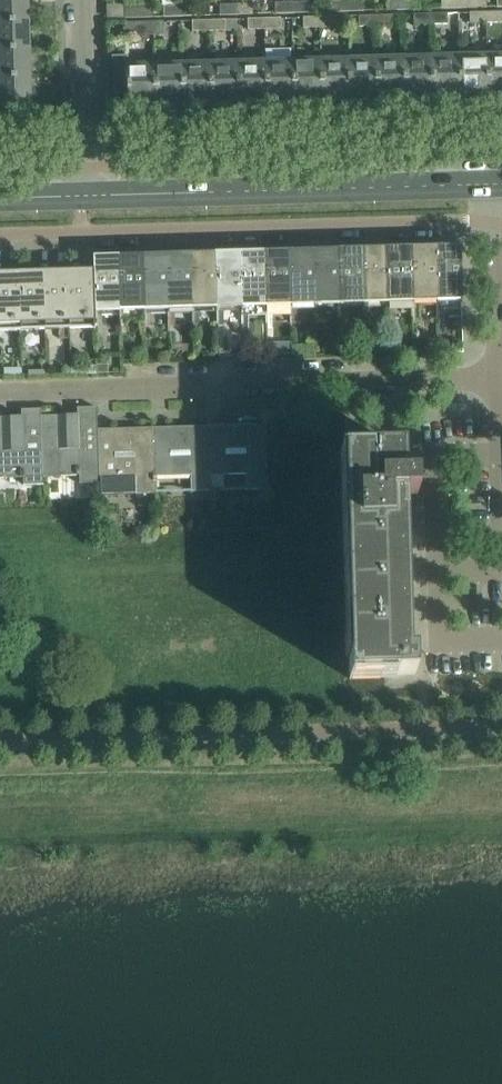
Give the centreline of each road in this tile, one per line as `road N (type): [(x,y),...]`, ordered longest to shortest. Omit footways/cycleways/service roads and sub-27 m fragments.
road 1 (residential): [(501,378),(0,392)]
road 2 (residential): [(0,233),(497,222)]
road 3 (tertiary): [(82,196),(496,184)]
road 4 (unclassified): [(82,196),(80,0)]
road 5 (residential): [(501,364),(497,222)]

